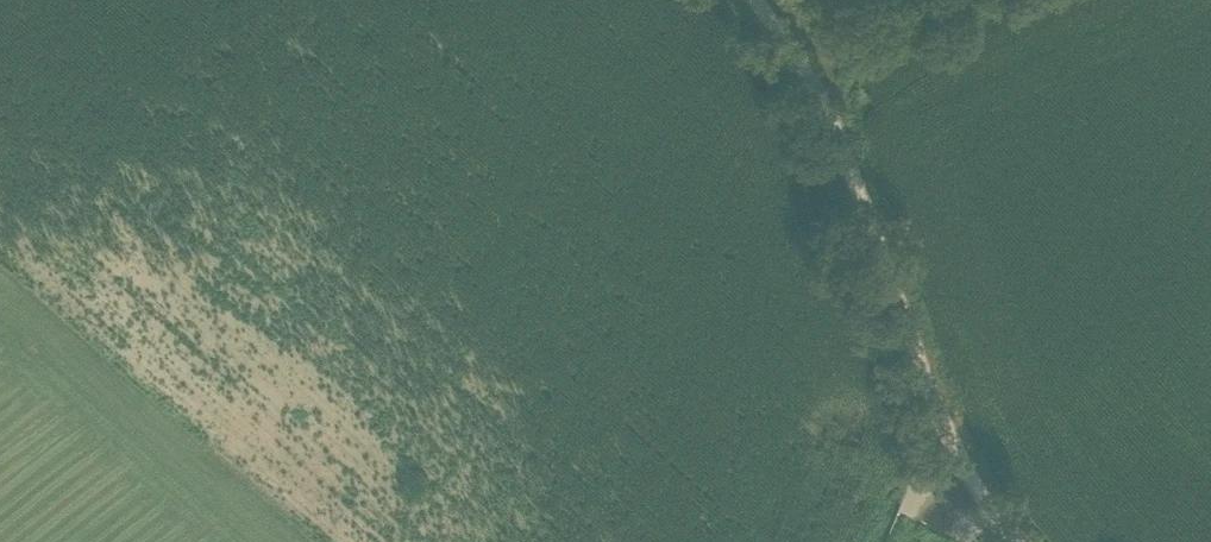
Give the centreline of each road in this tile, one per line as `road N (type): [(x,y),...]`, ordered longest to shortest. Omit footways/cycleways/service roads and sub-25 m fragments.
road 1 (track): [(740,0),(803,62),(907,382),(956,472),(1010,541)]
road 2 (track): [(803,62),(940,0)]

